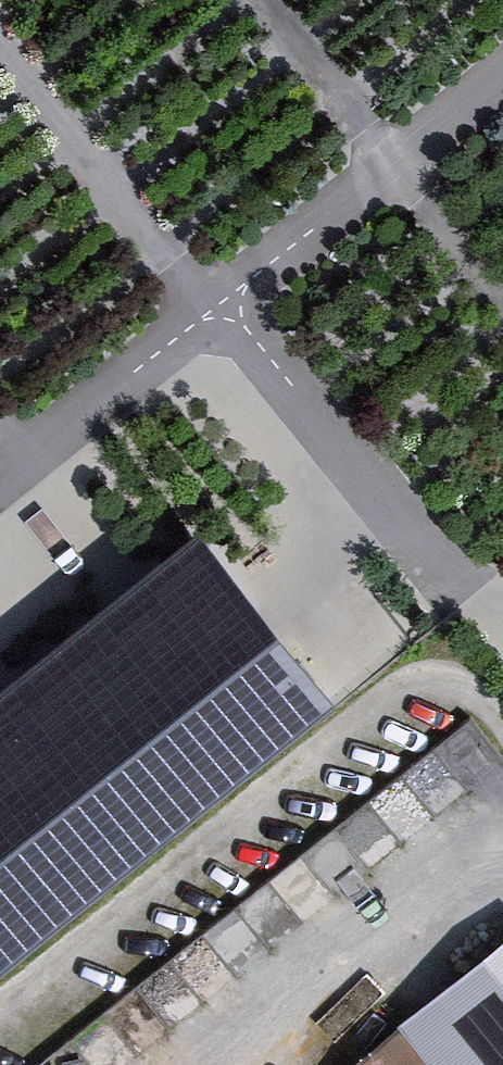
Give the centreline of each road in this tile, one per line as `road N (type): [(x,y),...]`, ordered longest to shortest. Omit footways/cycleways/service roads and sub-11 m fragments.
road 1 (track): [(502,76),(0,478)]
road 2 (track): [(502,622),(248,275)]
road 3 (track): [(0,52),(209,307)]
road 4 (track): [(502,883),(228,1064)]

